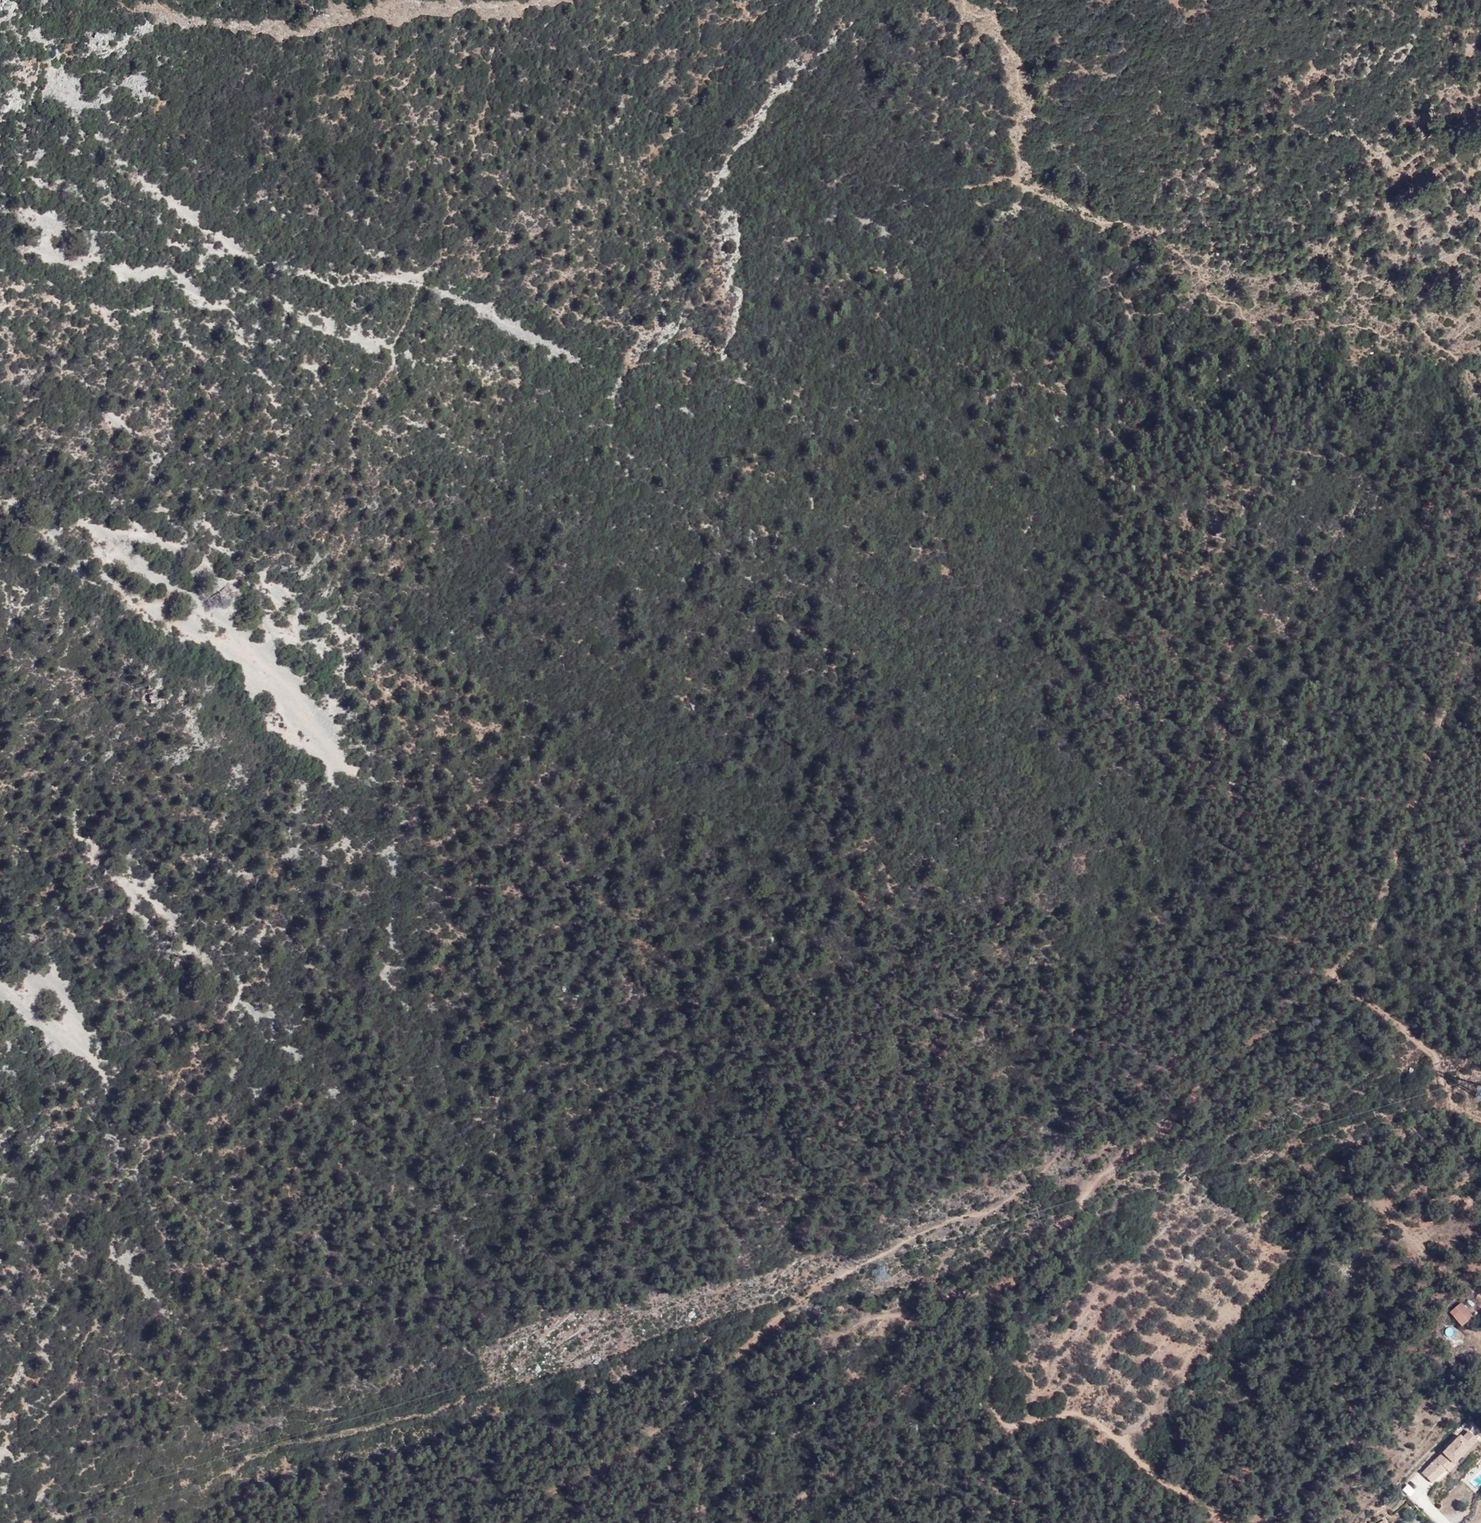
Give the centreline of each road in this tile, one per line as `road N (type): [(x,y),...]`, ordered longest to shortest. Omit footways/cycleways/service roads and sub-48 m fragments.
road 1 (track): [(1480,589),(1436,761),(1380,916),(1335,972),(1286,1004),(1051,1219),(805,1495),(768,1522)]
road 2 (track): [(1335,972),(1463,1080)]

